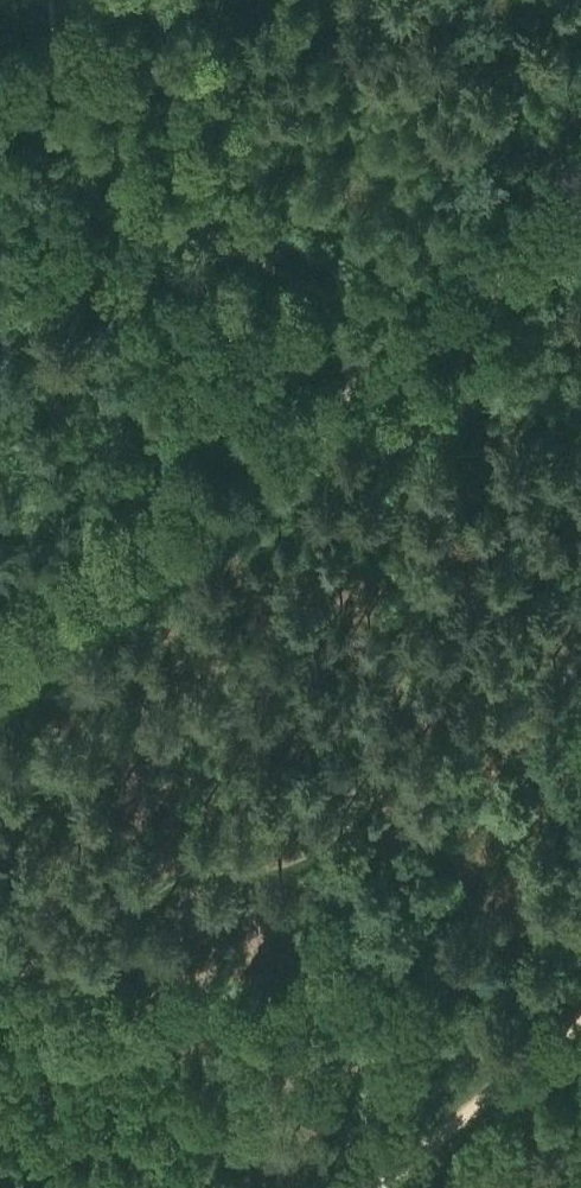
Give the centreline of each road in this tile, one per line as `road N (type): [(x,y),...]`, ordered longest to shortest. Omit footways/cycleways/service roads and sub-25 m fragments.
road 1 (track): [(0,682),(437,340)]
road 2 (track): [(580,1013),(375,1187)]
road 3 (track): [(437,340),(580,228)]

